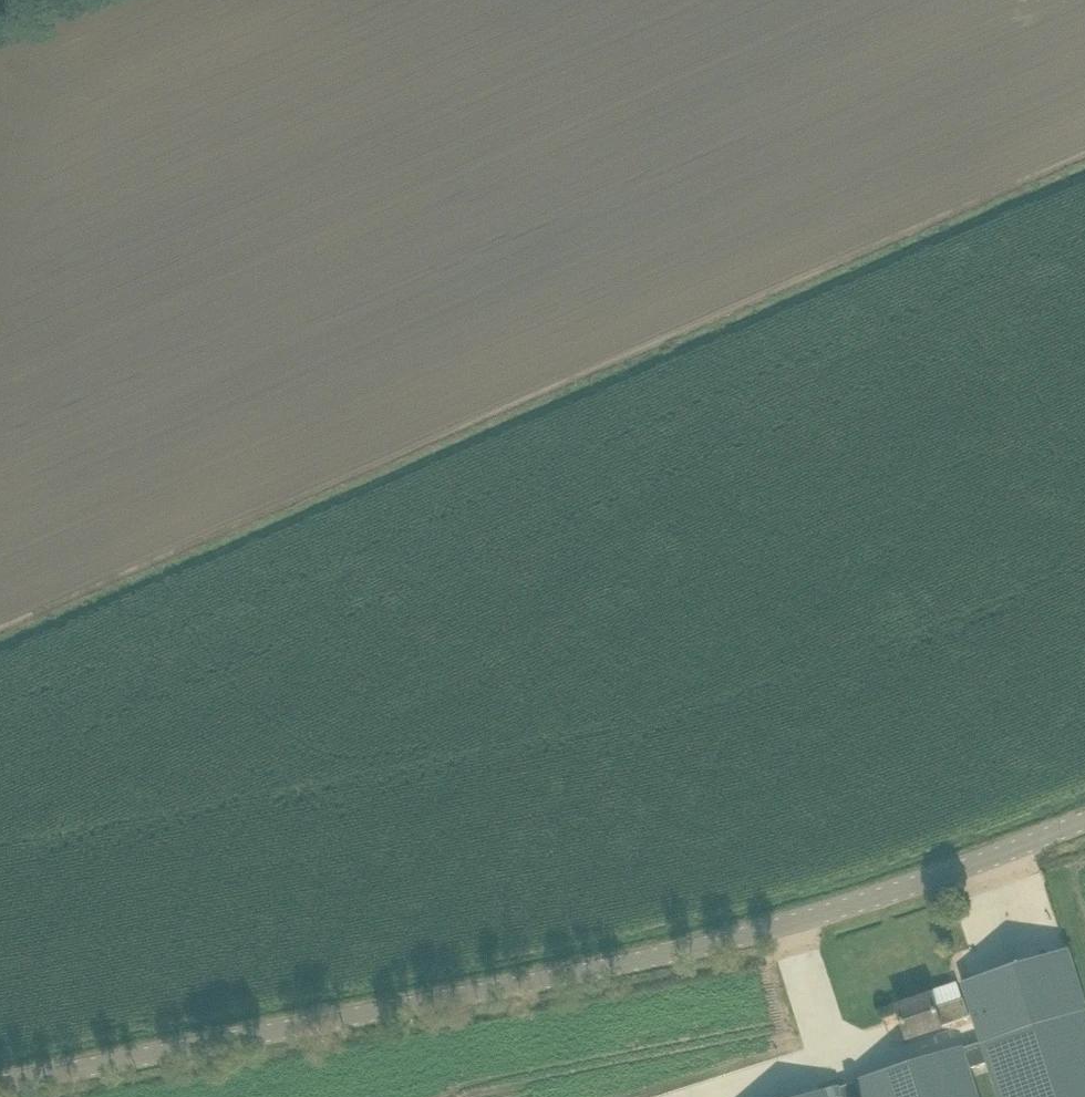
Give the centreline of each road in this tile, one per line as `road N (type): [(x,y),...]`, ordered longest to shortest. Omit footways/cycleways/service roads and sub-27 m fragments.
road 1 (unclassified): [(0,1083),(765,932),(1084,813)]

